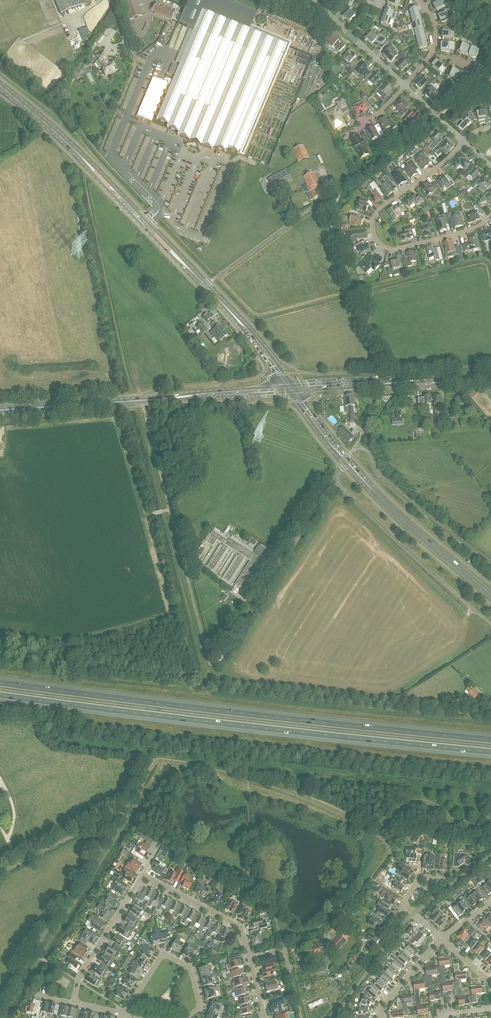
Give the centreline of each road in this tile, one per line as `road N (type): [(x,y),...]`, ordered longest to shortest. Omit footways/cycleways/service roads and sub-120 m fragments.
road 1 (motorway): [(0,695),(490,752)]
road 2 (motorway): [(490,740),(0,683)]
road 3 (unclassified): [(331,507),(231,667),(0,639)]
road 4 (unclassified): [(0,469),(286,450),(331,507)]
road 5 (unclassified): [(0,1004),(120,815),(0,875)]
road 6 (secondary): [(206,286),(0,86)]
road 7 (track): [(213,671),(143,415)]
road 8 (residential): [(490,217),(475,229),(400,250),(375,237),(378,213),(464,144)]
road 9 (tertiary): [(43,407),(292,389)]
road 10 (unclassified): [(213,671),(348,462)]
road 11 (unclassified): [(331,507),(356,501),(490,625)]
road 12 (secondary): [(292,389),(490,376)]
road 13 (track): [(342,189),(332,225),(385,374)]
road 14 (secondary): [(490,595),(348,462)]
road 15 (unclassified): [(490,566),(383,478),(364,449),(353,452)]
road 16 (track): [(342,189),(490,81)]
road 17 (residential): [(125,1014),(164,956),(190,969),(199,1008),(186,1017)]
road 18 (residential): [(79,1003),(80,975),(143,876)]
road 19 (residential): [(143,876),(239,926),(250,959)]
road 20 (secondary): [(292,389),(206,286)]
road 21 (residential): [(206,286),(314,208)]

